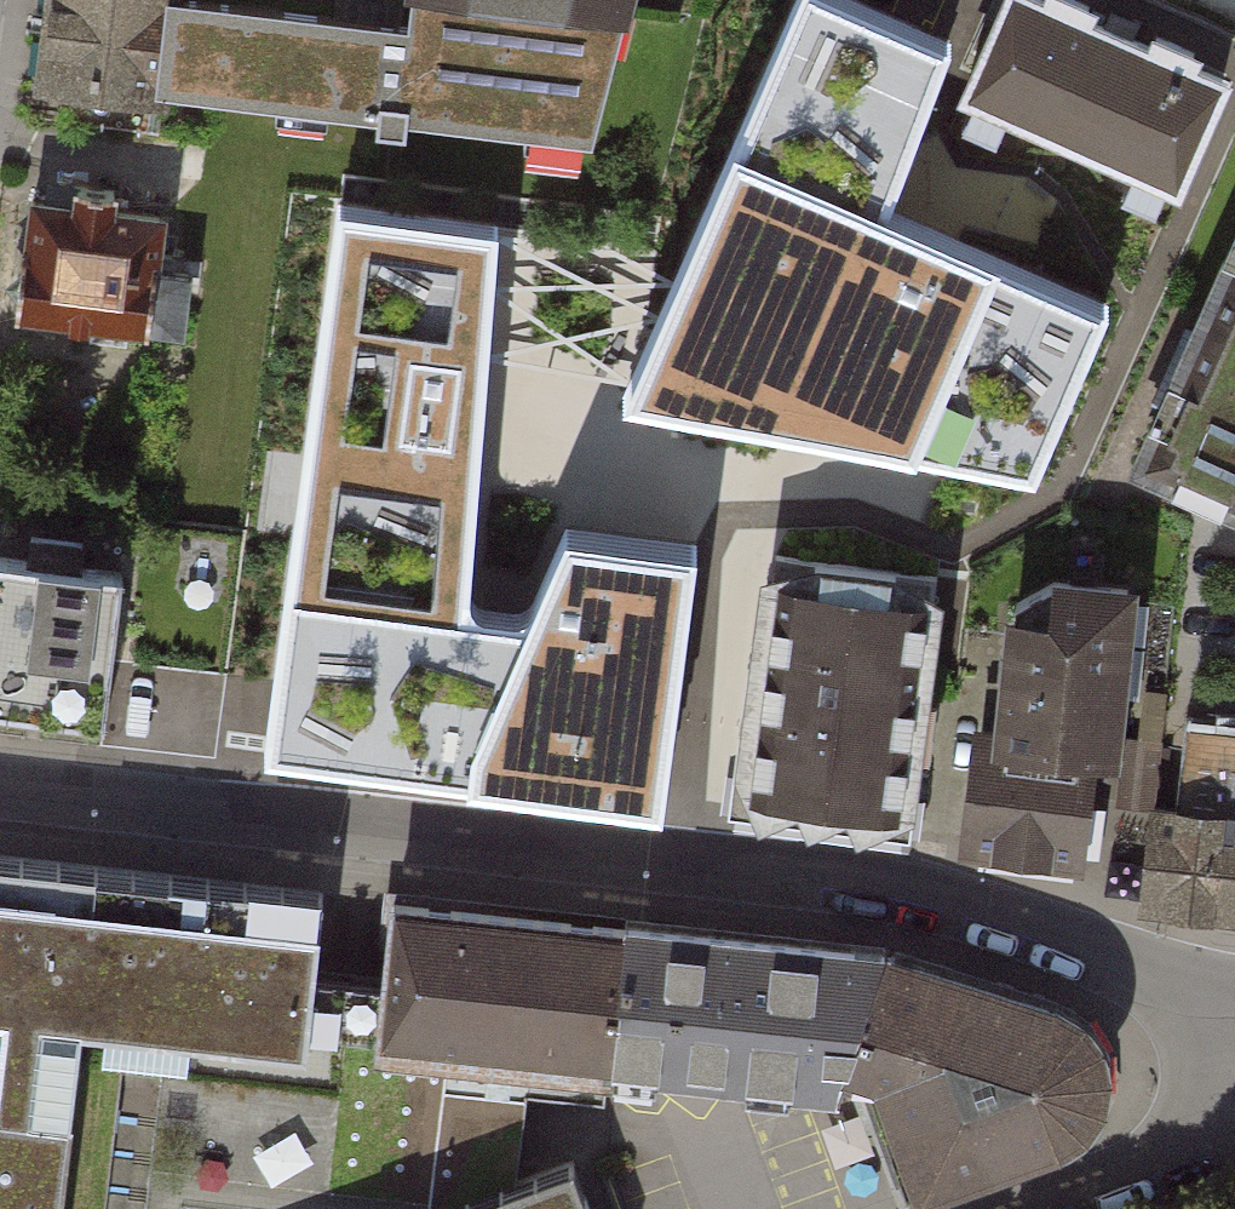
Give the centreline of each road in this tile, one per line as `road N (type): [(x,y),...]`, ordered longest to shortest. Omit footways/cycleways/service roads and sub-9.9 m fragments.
road 1 (residential): [(1157,982),(967,905),(0,786)]
road 2 (residential): [(1184,1149),(1225,1111),(1233,1089),(1231,1039),(1218,1016),(1157,982)]
road 3 (residential): [(1026,1208),(1184,1149)]

